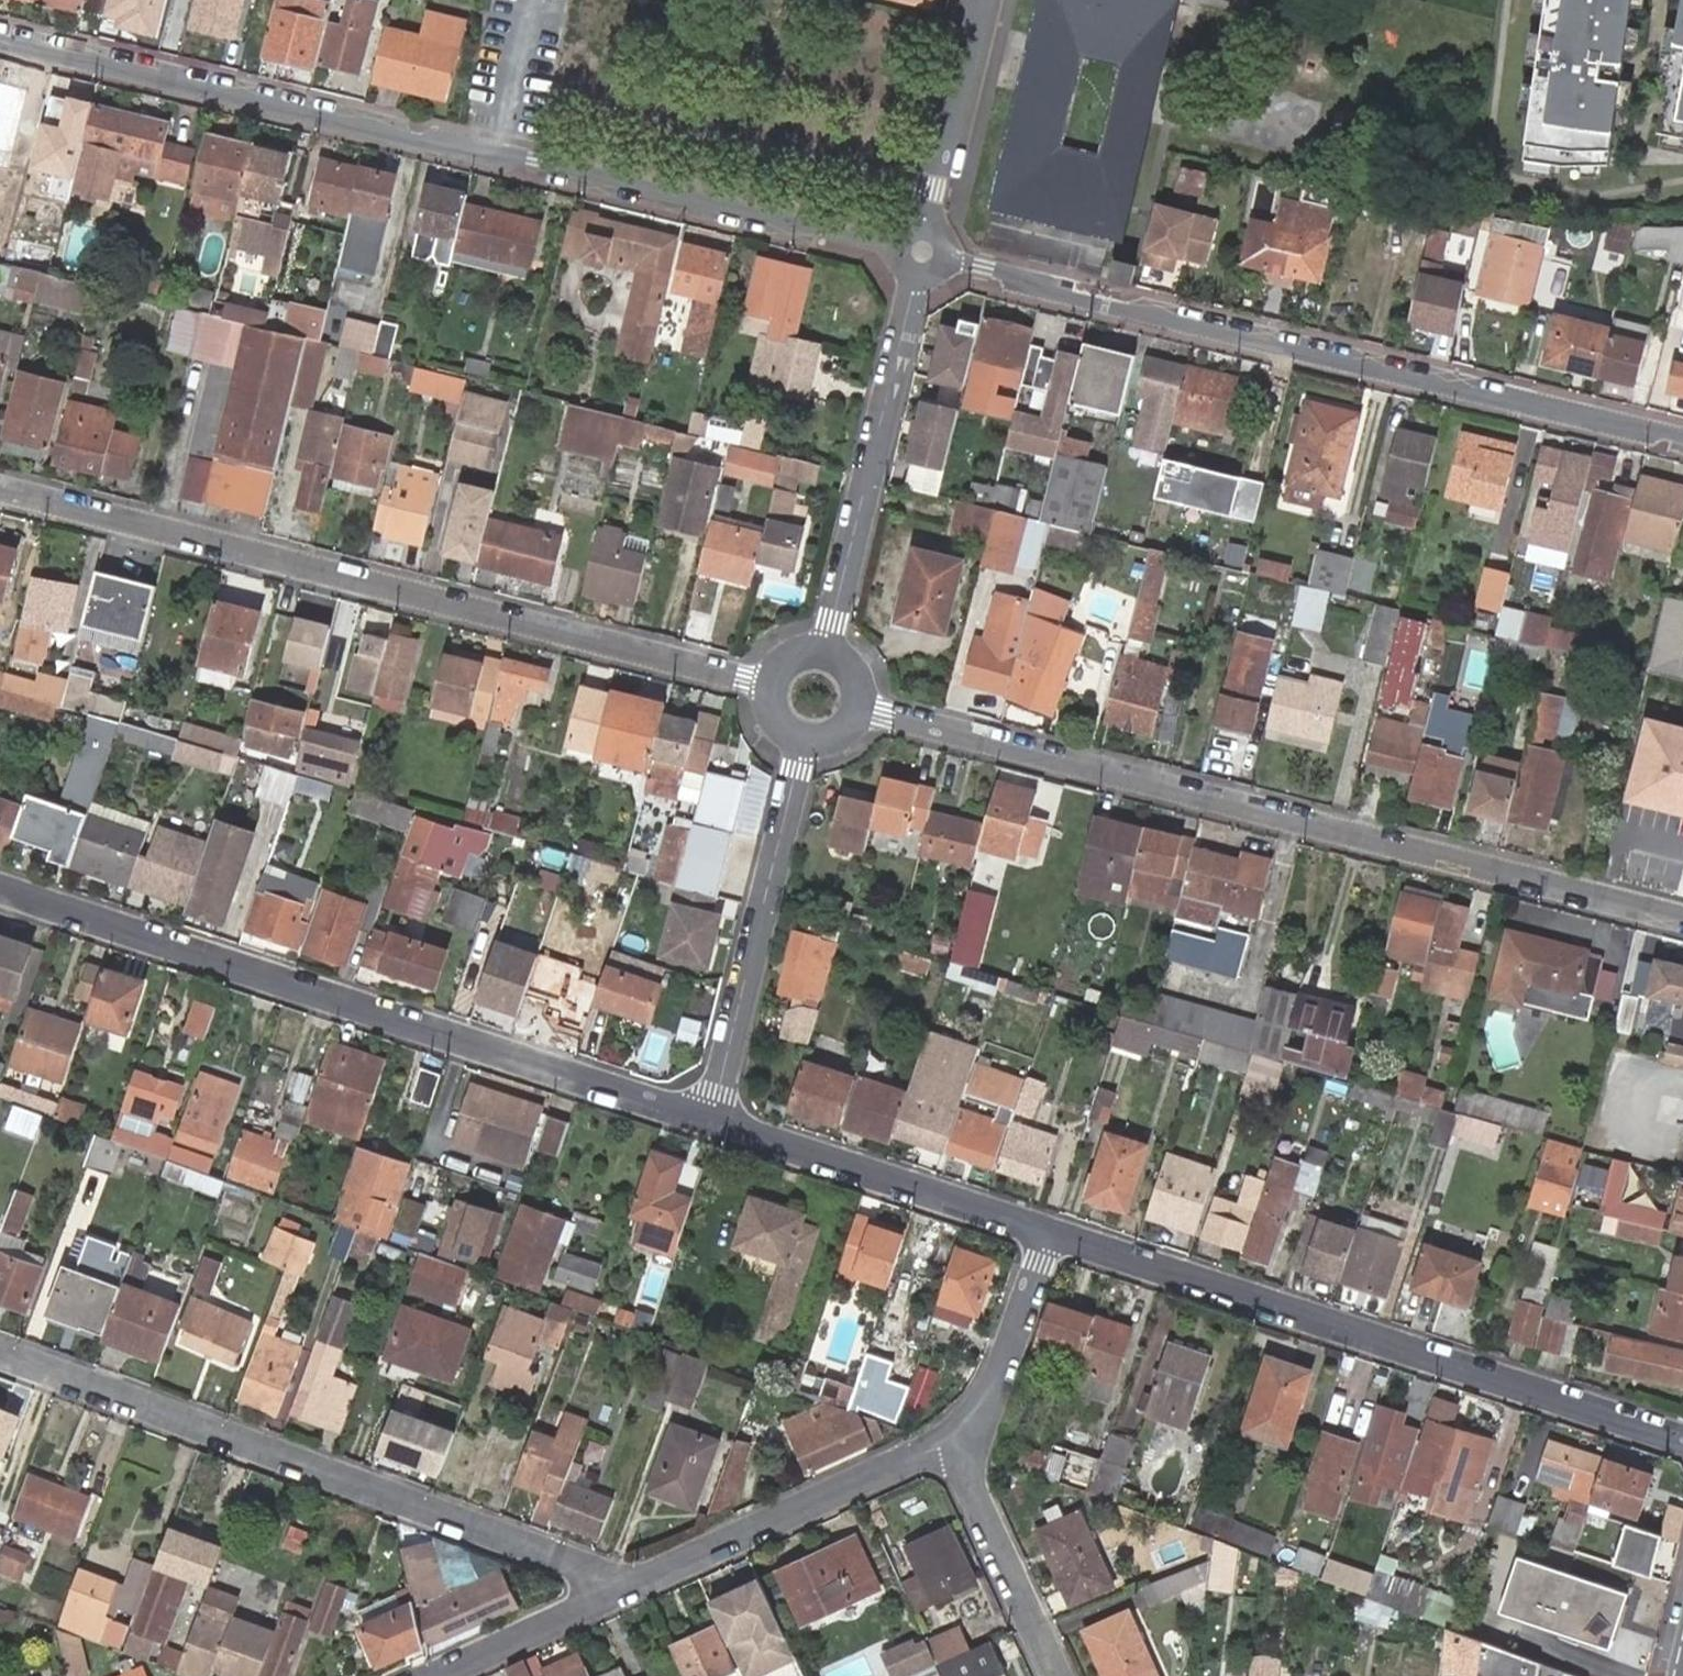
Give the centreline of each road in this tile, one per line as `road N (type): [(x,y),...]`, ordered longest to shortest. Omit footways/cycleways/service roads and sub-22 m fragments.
road 1 (residential): [(923,255),(0,40)]
road 2 (residential): [(855,709),(1682,917)]
road 3 (residential): [(0,485),(774,685)]
road 4 (residential): [(1682,437),(1507,402),(923,255)]
road 5 (residential): [(708,1119),(0,887)]
road 6 (residential): [(627,1588),(0,1357)]
road 7 (residential): [(1682,1439),(1052,1229)]
road 8 (residential): [(826,656),(923,255)]
road 9 (residential): [(807,738),(708,1119)]
road 10 (residential): [(1052,1229),(708,1119)]
road 11 (residential): [(627,1588),(948,1443)]
road 12 (residential): [(923,255),(987,0)]
road 13 (residential): [(1054,1675),(948,1443)]
road 14 (residential): [(948,1443),(985,1403),(1052,1229)]
road 15 (residential): [(433,1675),(627,1588)]

